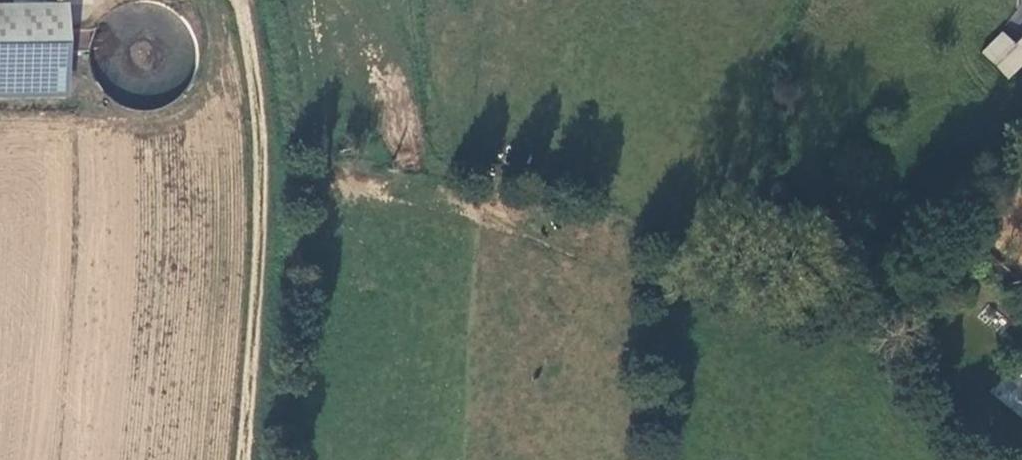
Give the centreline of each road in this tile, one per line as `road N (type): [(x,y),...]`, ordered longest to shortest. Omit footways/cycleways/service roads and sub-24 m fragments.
road 1 (track): [(246,459),(265,151),(246,0)]

